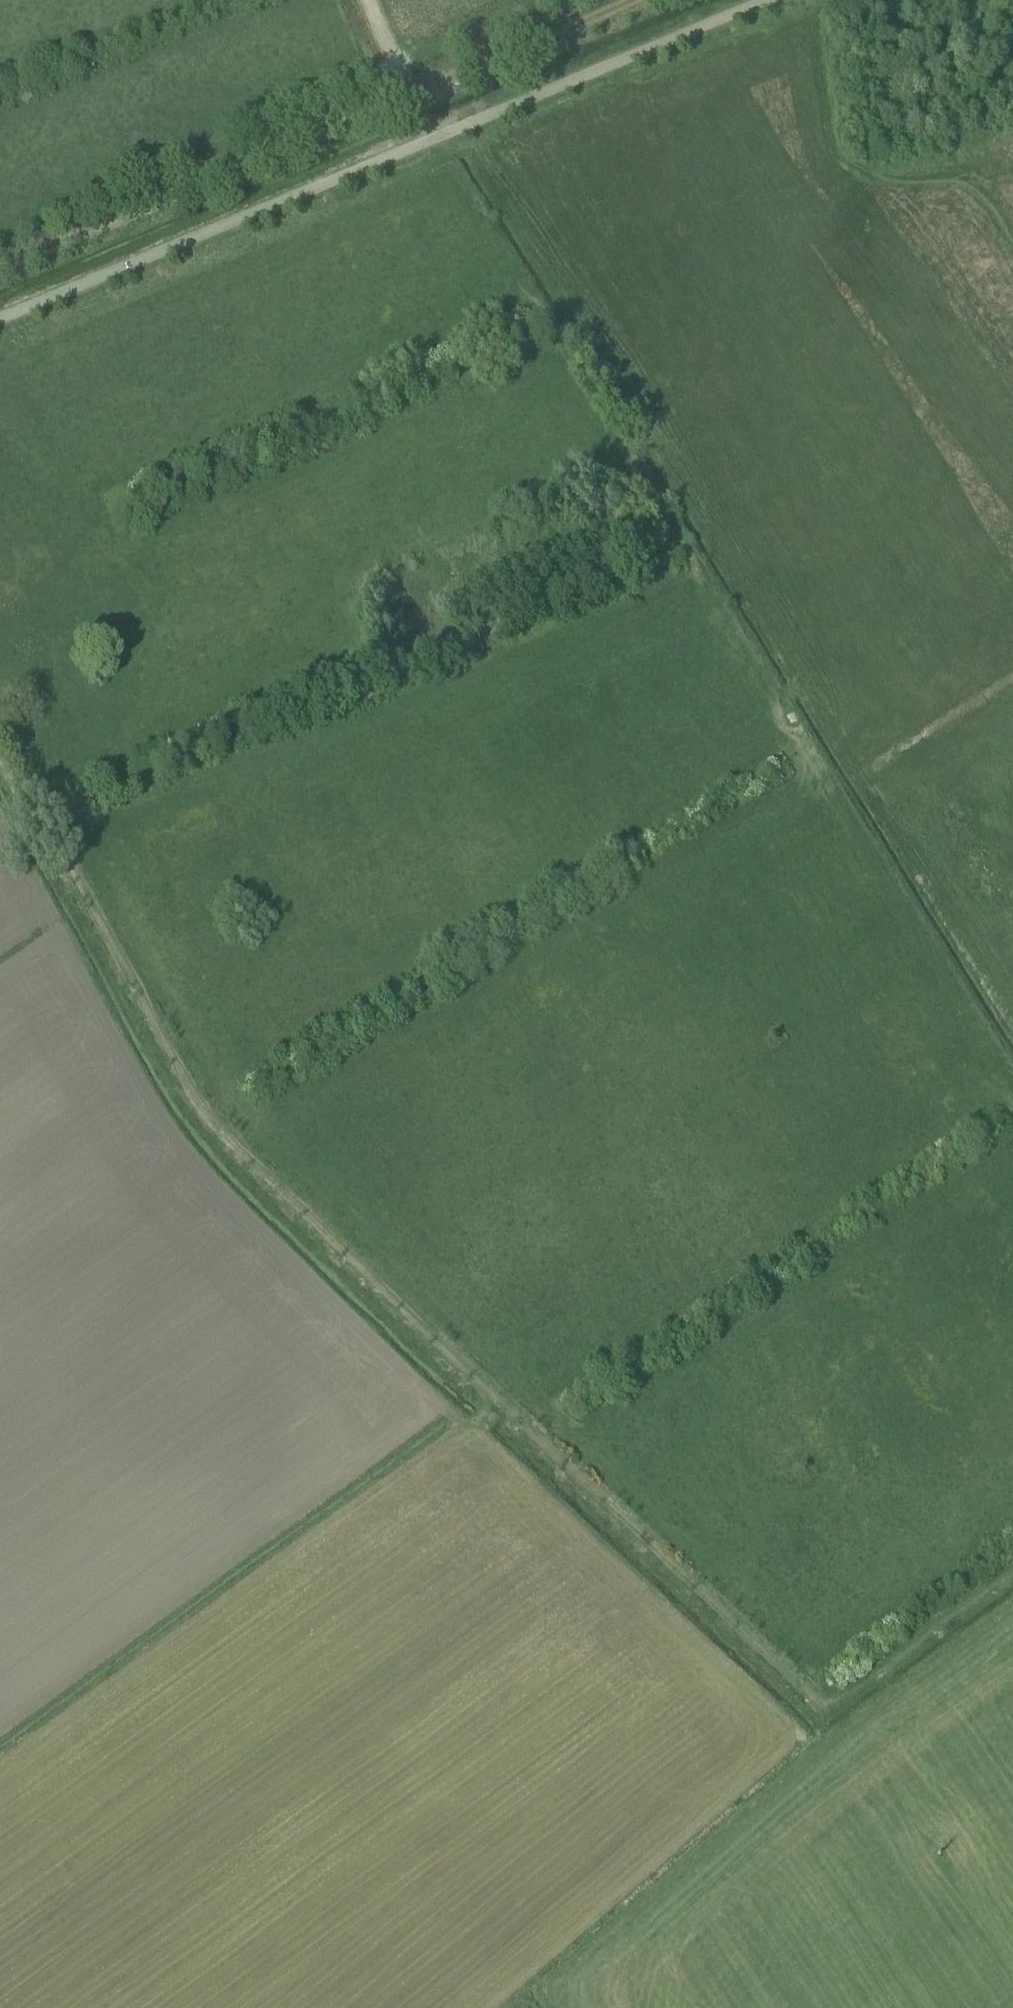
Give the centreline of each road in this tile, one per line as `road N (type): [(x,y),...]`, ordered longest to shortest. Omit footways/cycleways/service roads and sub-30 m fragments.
road 1 (track): [(0,739),(218,1131),(817,1701)]
road 2 (track): [(0,319),(770,0)]

